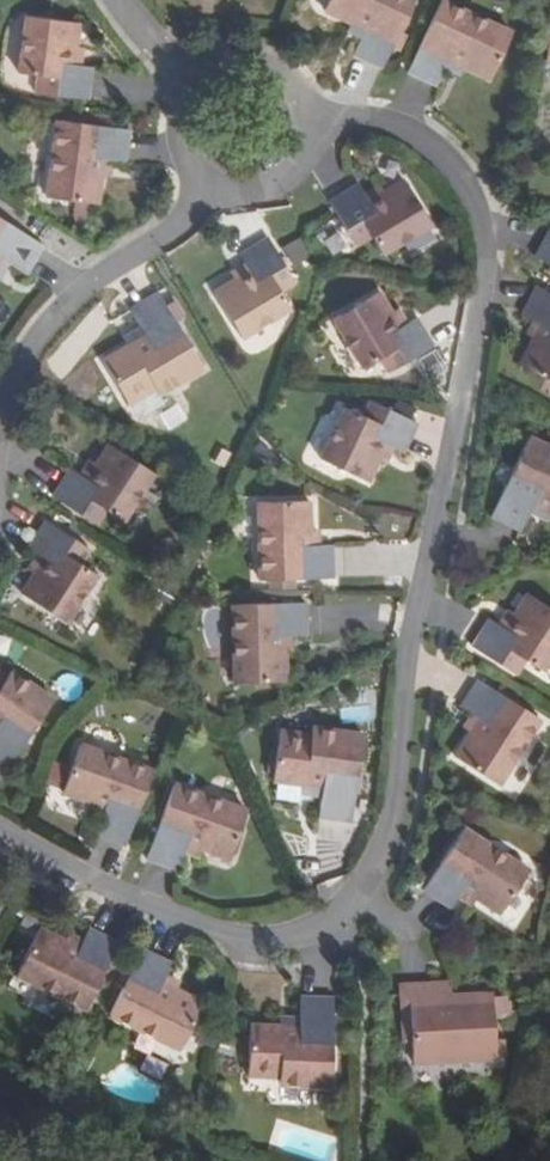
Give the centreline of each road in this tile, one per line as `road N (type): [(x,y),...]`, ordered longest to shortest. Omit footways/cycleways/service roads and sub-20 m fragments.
road 1 (residential): [(0,837),(213,936),(285,938),(338,914),(374,865),(393,810),(484,279),(466,203),(426,148),(375,123),(244,127)]
road 2 (residential): [(244,127),(148,249),(71,297),(20,358),(0,422)]
road 3 (residential): [(244,127),(151,50),(114,0)]

